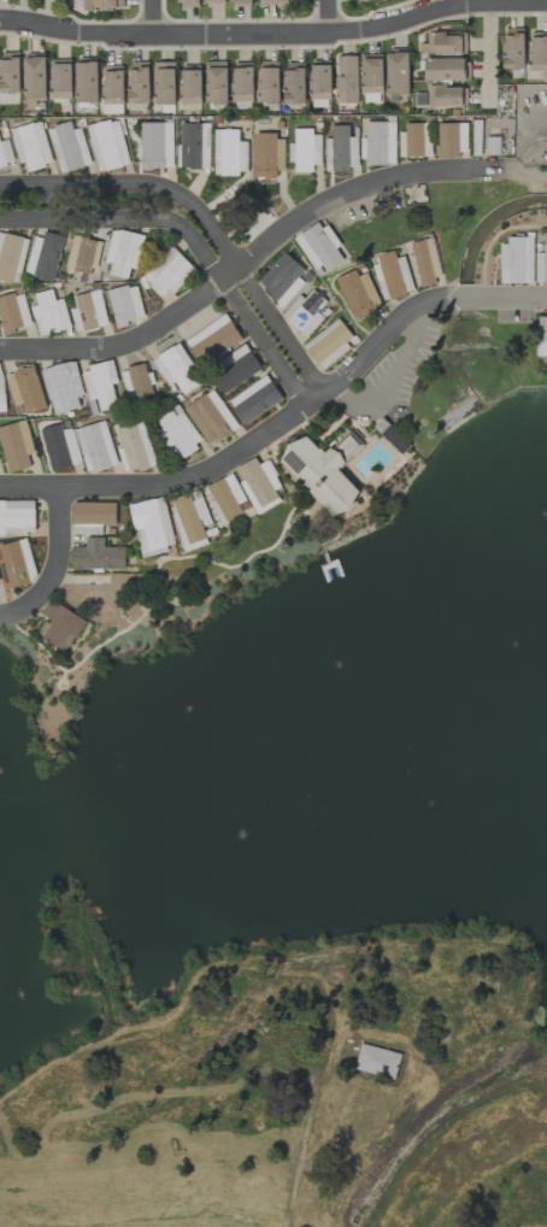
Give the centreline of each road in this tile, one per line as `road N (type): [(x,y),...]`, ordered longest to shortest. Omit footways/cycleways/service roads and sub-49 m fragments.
road 1 (residential): [(546,297),(425,300),(319,398),(199,477),(153,487),(0,488)]
road 2 (residential): [(0,348),(127,340),(299,219),(366,184),(458,169),(546,177)]
road 3 (residential): [(546,4),(439,10),(331,35),(86,36),(0,22)]
road 4 (residential): [(319,398),(235,269),(180,204),(140,189),(0,190)]
road 5 (residential): [(0,220),(175,224),(305,407)]
road 6 (residential): [(58,488),(57,562),(41,589),(0,614)]

